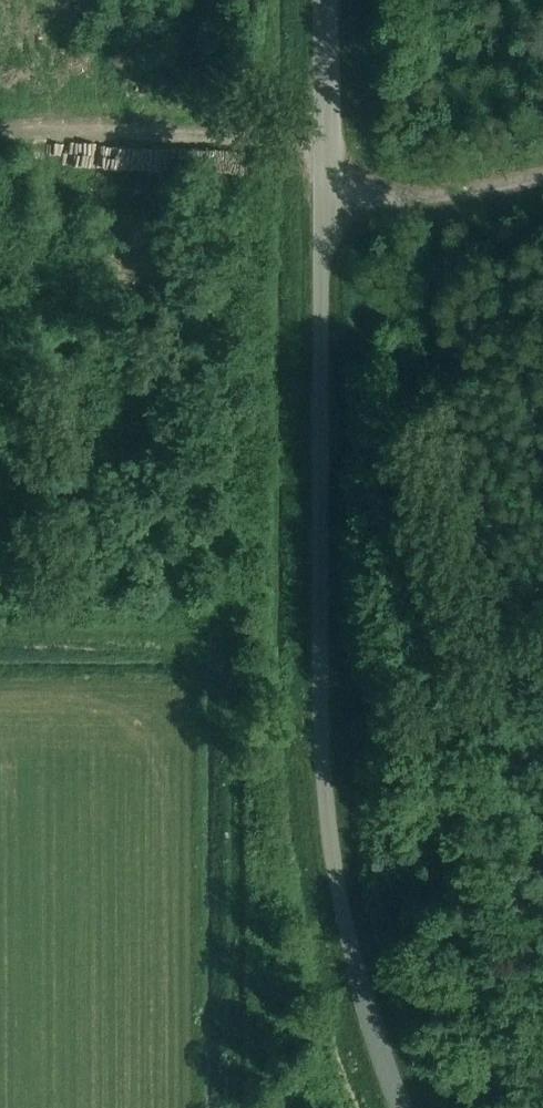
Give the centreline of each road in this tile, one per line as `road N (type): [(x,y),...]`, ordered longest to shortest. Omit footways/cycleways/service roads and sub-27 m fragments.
road 1 (unclassified): [(401,1107),(351,948),(323,776),(325,0)]

